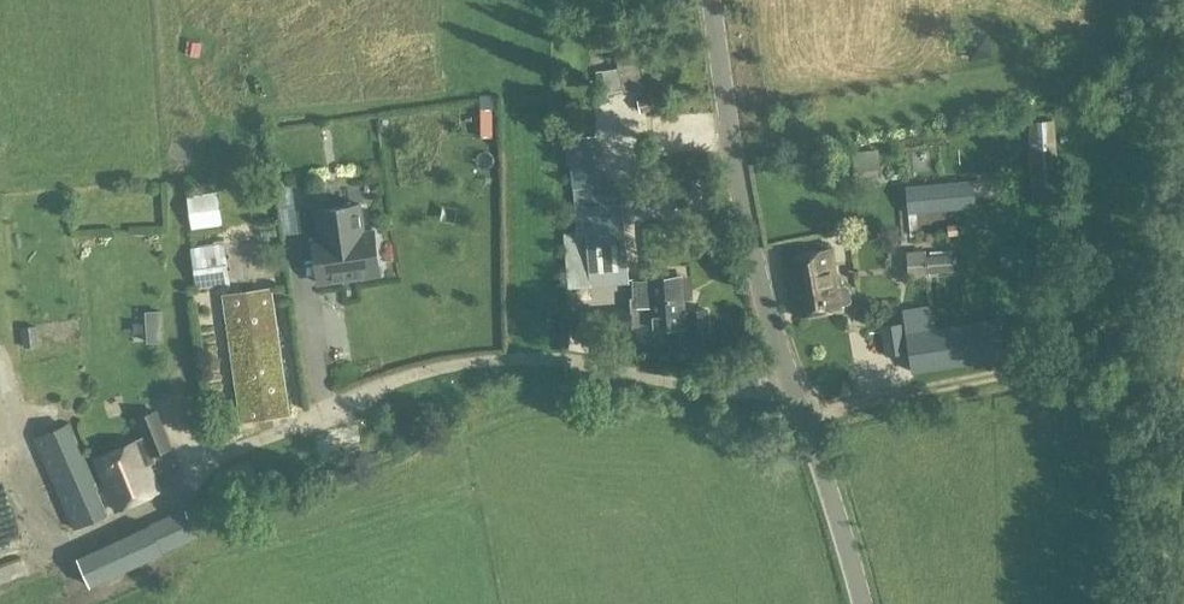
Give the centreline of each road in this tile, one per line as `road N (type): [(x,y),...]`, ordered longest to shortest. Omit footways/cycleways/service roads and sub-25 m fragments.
road 1 (unclassified): [(863,603),(754,258),(716,0)]
road 2 (track): [(805,418),(1042,359),(1125,322),(1183,312)]

